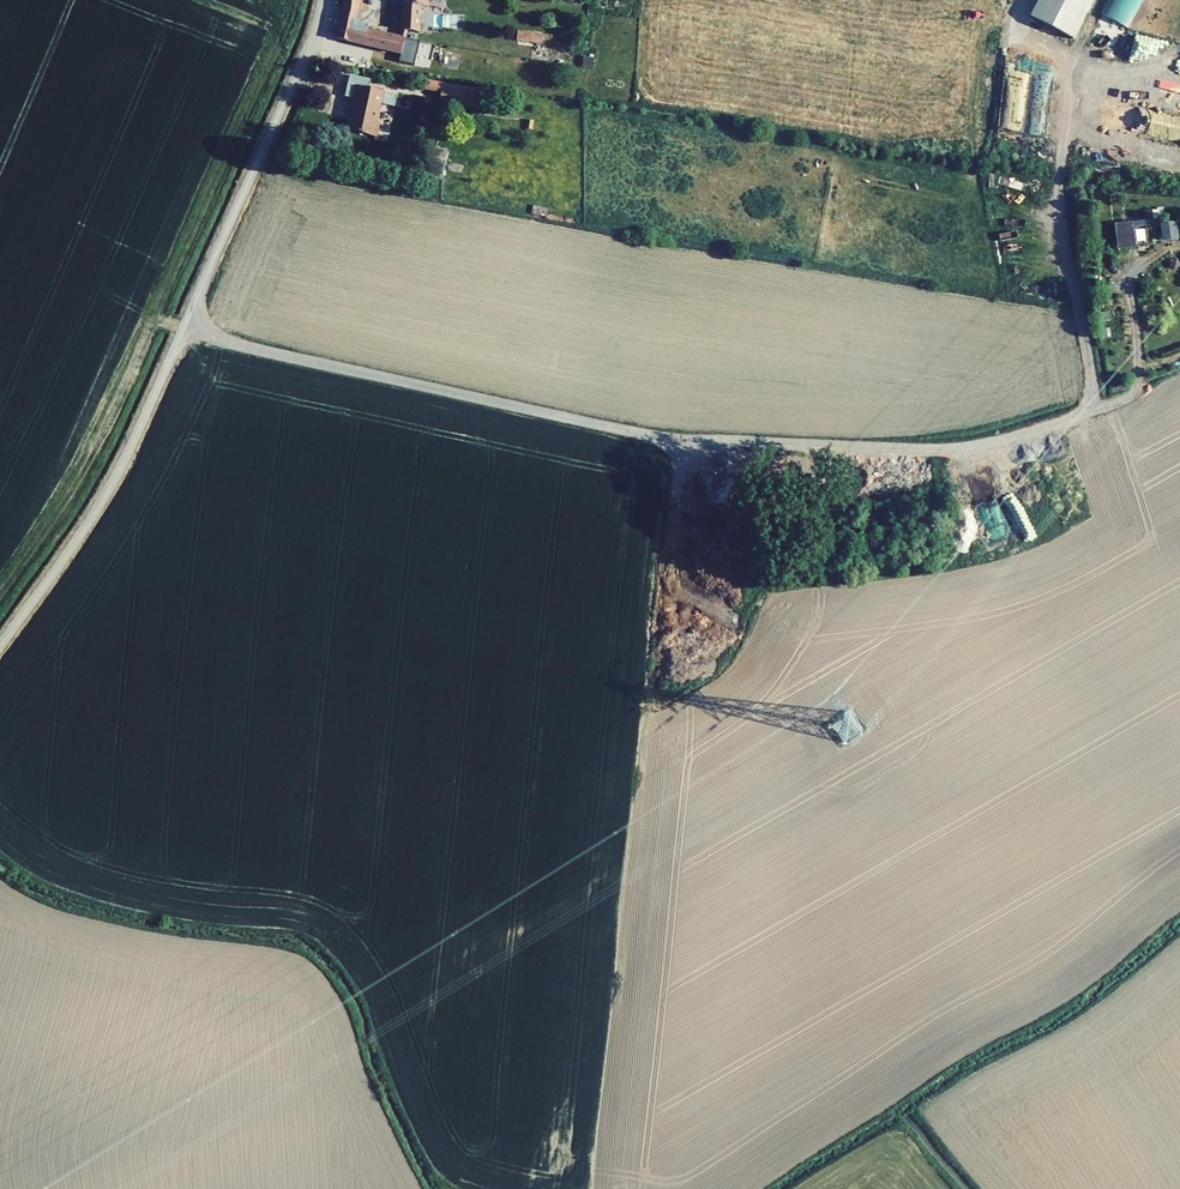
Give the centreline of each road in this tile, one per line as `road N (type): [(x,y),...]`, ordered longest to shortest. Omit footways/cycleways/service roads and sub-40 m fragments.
road 1 (track): [(184,325),(669,440),(944,451),(1040,429),(1125,397)]
road 2 (residential): [(323,0),(310,46),(131,445),(80,534),(0,645)]

